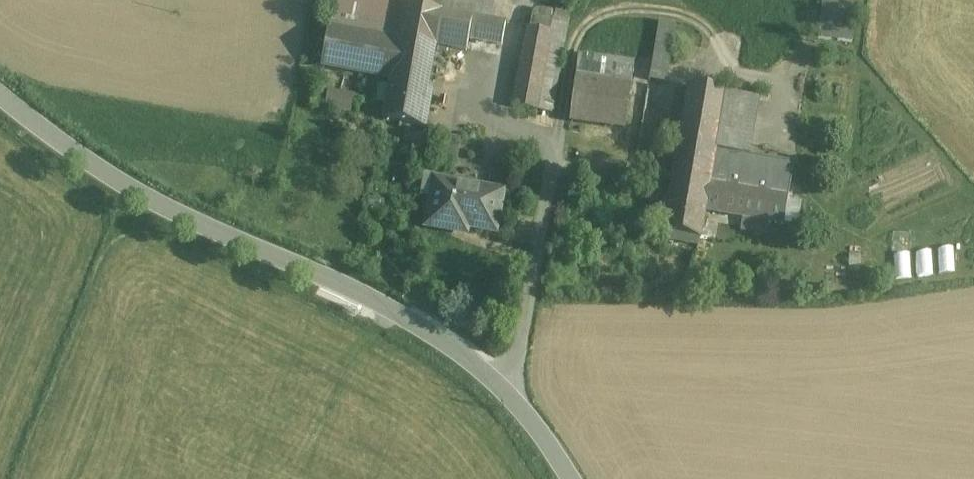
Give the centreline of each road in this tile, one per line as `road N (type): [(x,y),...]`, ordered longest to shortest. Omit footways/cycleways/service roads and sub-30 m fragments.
road 1 (tertiary): [(0,93),(146,196),(440,336),(499,384),(570,478)]

